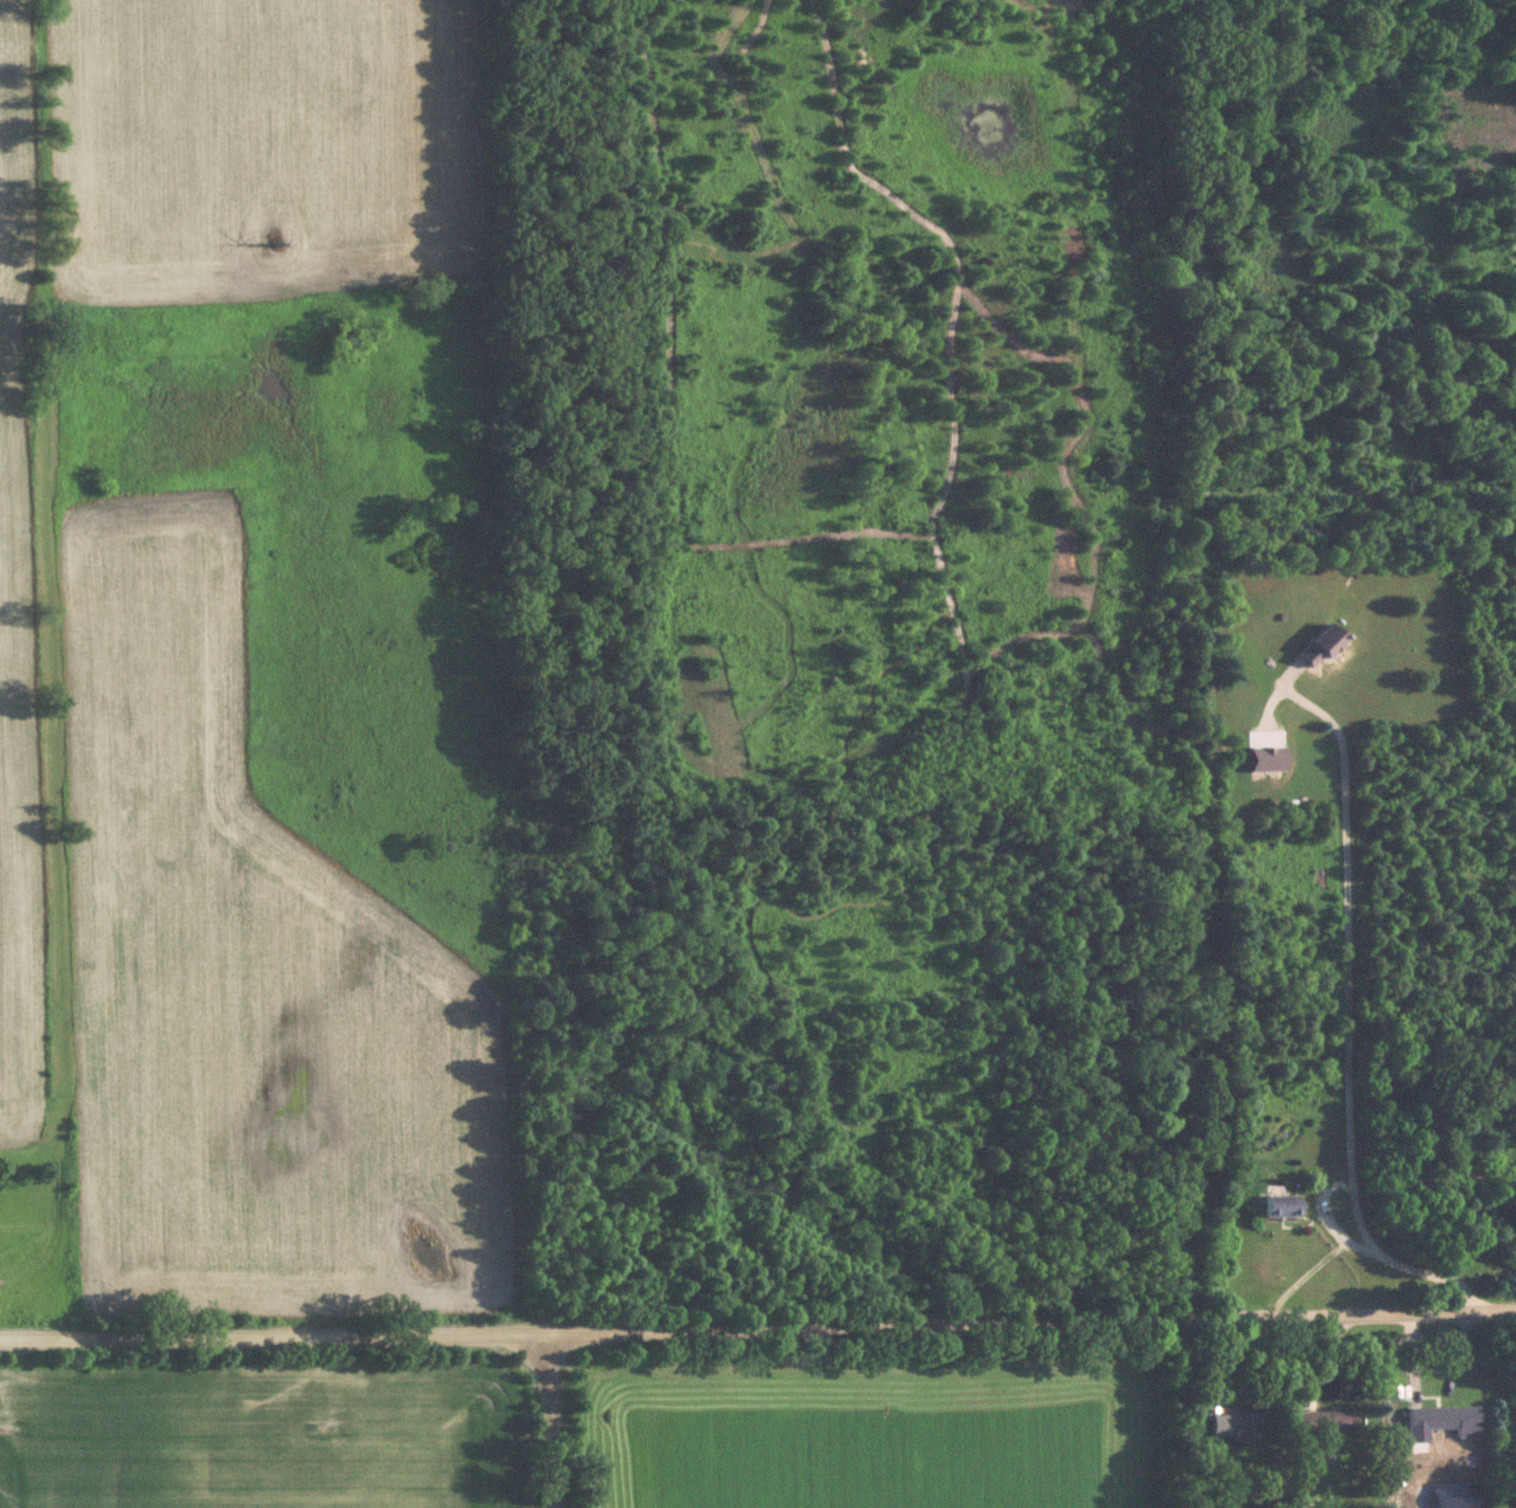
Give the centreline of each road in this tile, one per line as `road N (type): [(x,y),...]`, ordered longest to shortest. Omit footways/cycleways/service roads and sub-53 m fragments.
road 1 (residential): [(1515,1307),(548,1335),(0,1337)]
road 2 (residential): [(553,1507),(548,1335)]

